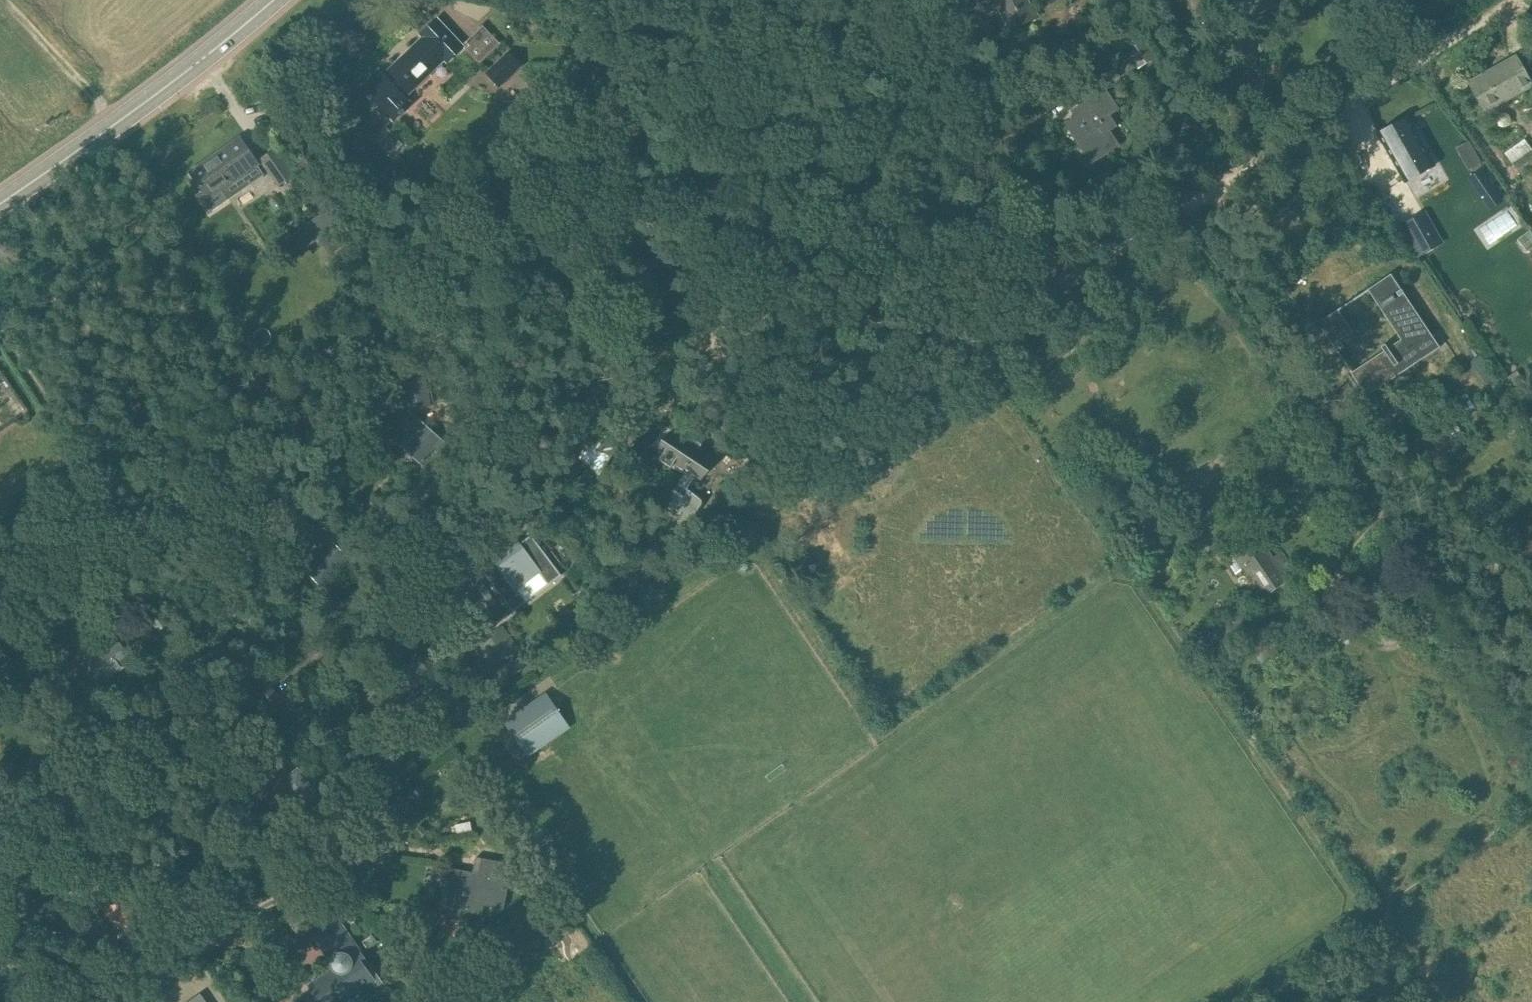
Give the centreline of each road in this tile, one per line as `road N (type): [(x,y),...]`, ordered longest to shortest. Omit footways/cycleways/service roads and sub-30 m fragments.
road 1 (track): [(1058,290),(1495,0)]
road 2 (unclassified): [(858,0),(1058,290)]
road 3 (secondary): [(0,205),(276,0)]

